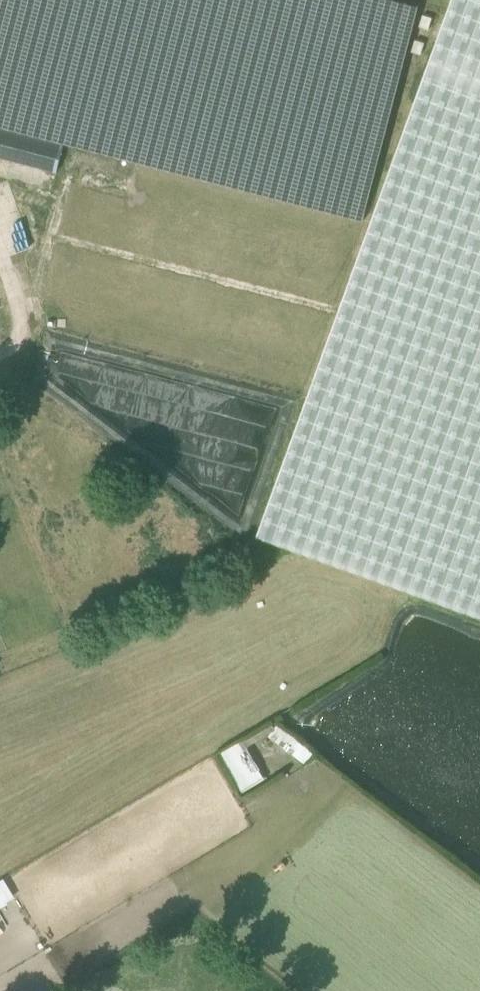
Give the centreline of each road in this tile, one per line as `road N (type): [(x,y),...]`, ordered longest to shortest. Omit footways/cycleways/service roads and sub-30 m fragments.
road 1 (residential): [(0,354),(26,344),(31,321),(0,242)]

